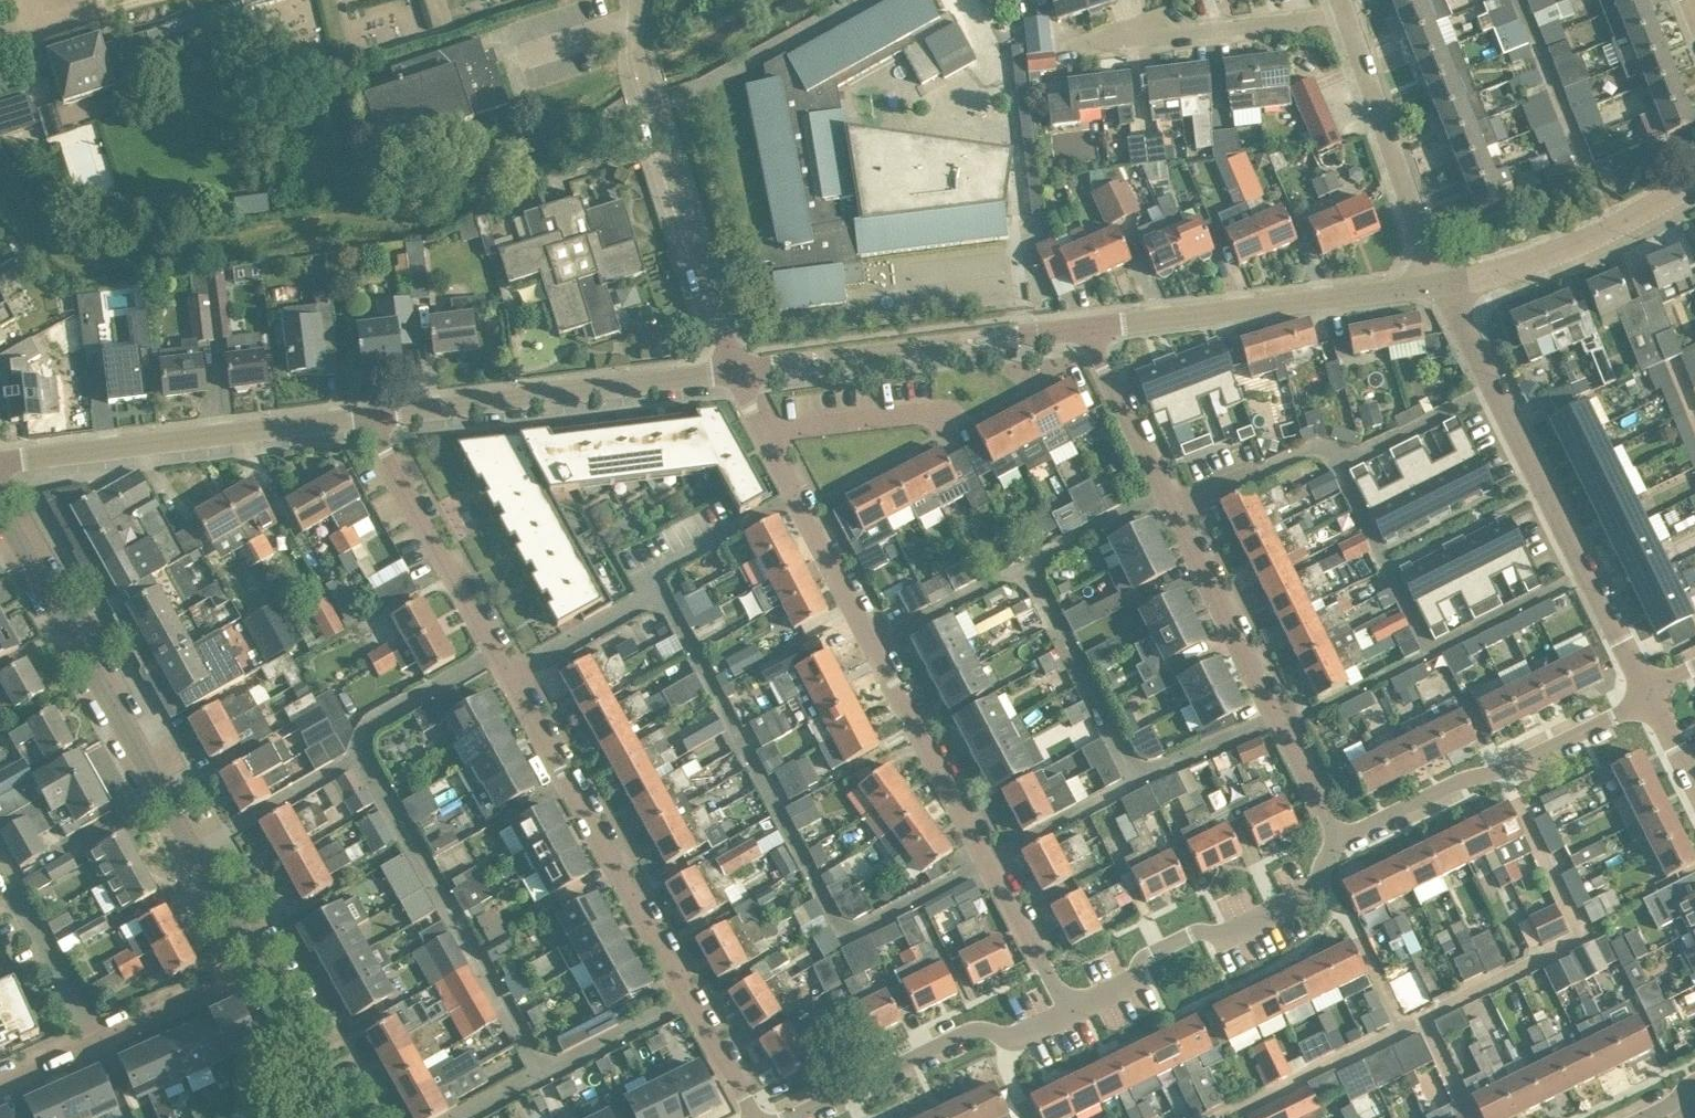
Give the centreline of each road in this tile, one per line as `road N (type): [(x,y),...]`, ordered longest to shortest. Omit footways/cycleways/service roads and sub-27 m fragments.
road 1 (residential): [(757,1117),(377,418)]
road 2 (residential): [(1065,1013),(769,432)]
road 3 (residential): [(1343,851),(1084,329)]
road 4 (unclassified): [(266,968),(0,500)]
road 5 (residential): [(1651,697),(1439,281)]
road 6 (residential): [(739,374),(647,92),(638,48),(641,0)]
road 7 (unclassified): [(0,465),(377,418)]
road 8 (unclassified): [(377,418),(739,374)]
road 9 (unclassified): [(1084,329),(1439,281)]
road 10 (unclassified): [(739,374),(1084,329)]
road 11 (residential): [(1651,697),(1343,851)]
road 12 (residential): [(1343,851),(1320,886),(1289,910),(1224,938),(1198,929),(1142,958),(1132,981),(1065,1013)]
road 13 (residential): [(1065,1013),(1013,1040),(971,1030),(775,1117)]
road 14 (residential): [(0,1080),(266,968)]
road 15 (residential): [(1439,281),(1339,14)]
road 16 (residential): [(1061,43),(1339,14)]
road 17 (unclassified): [(1439,281),(1612,233),(1694,187)]
road 18 (residential): [(769,432),(948,412)]
road 19 (unclassified): [(352,1117),(266,968)]

